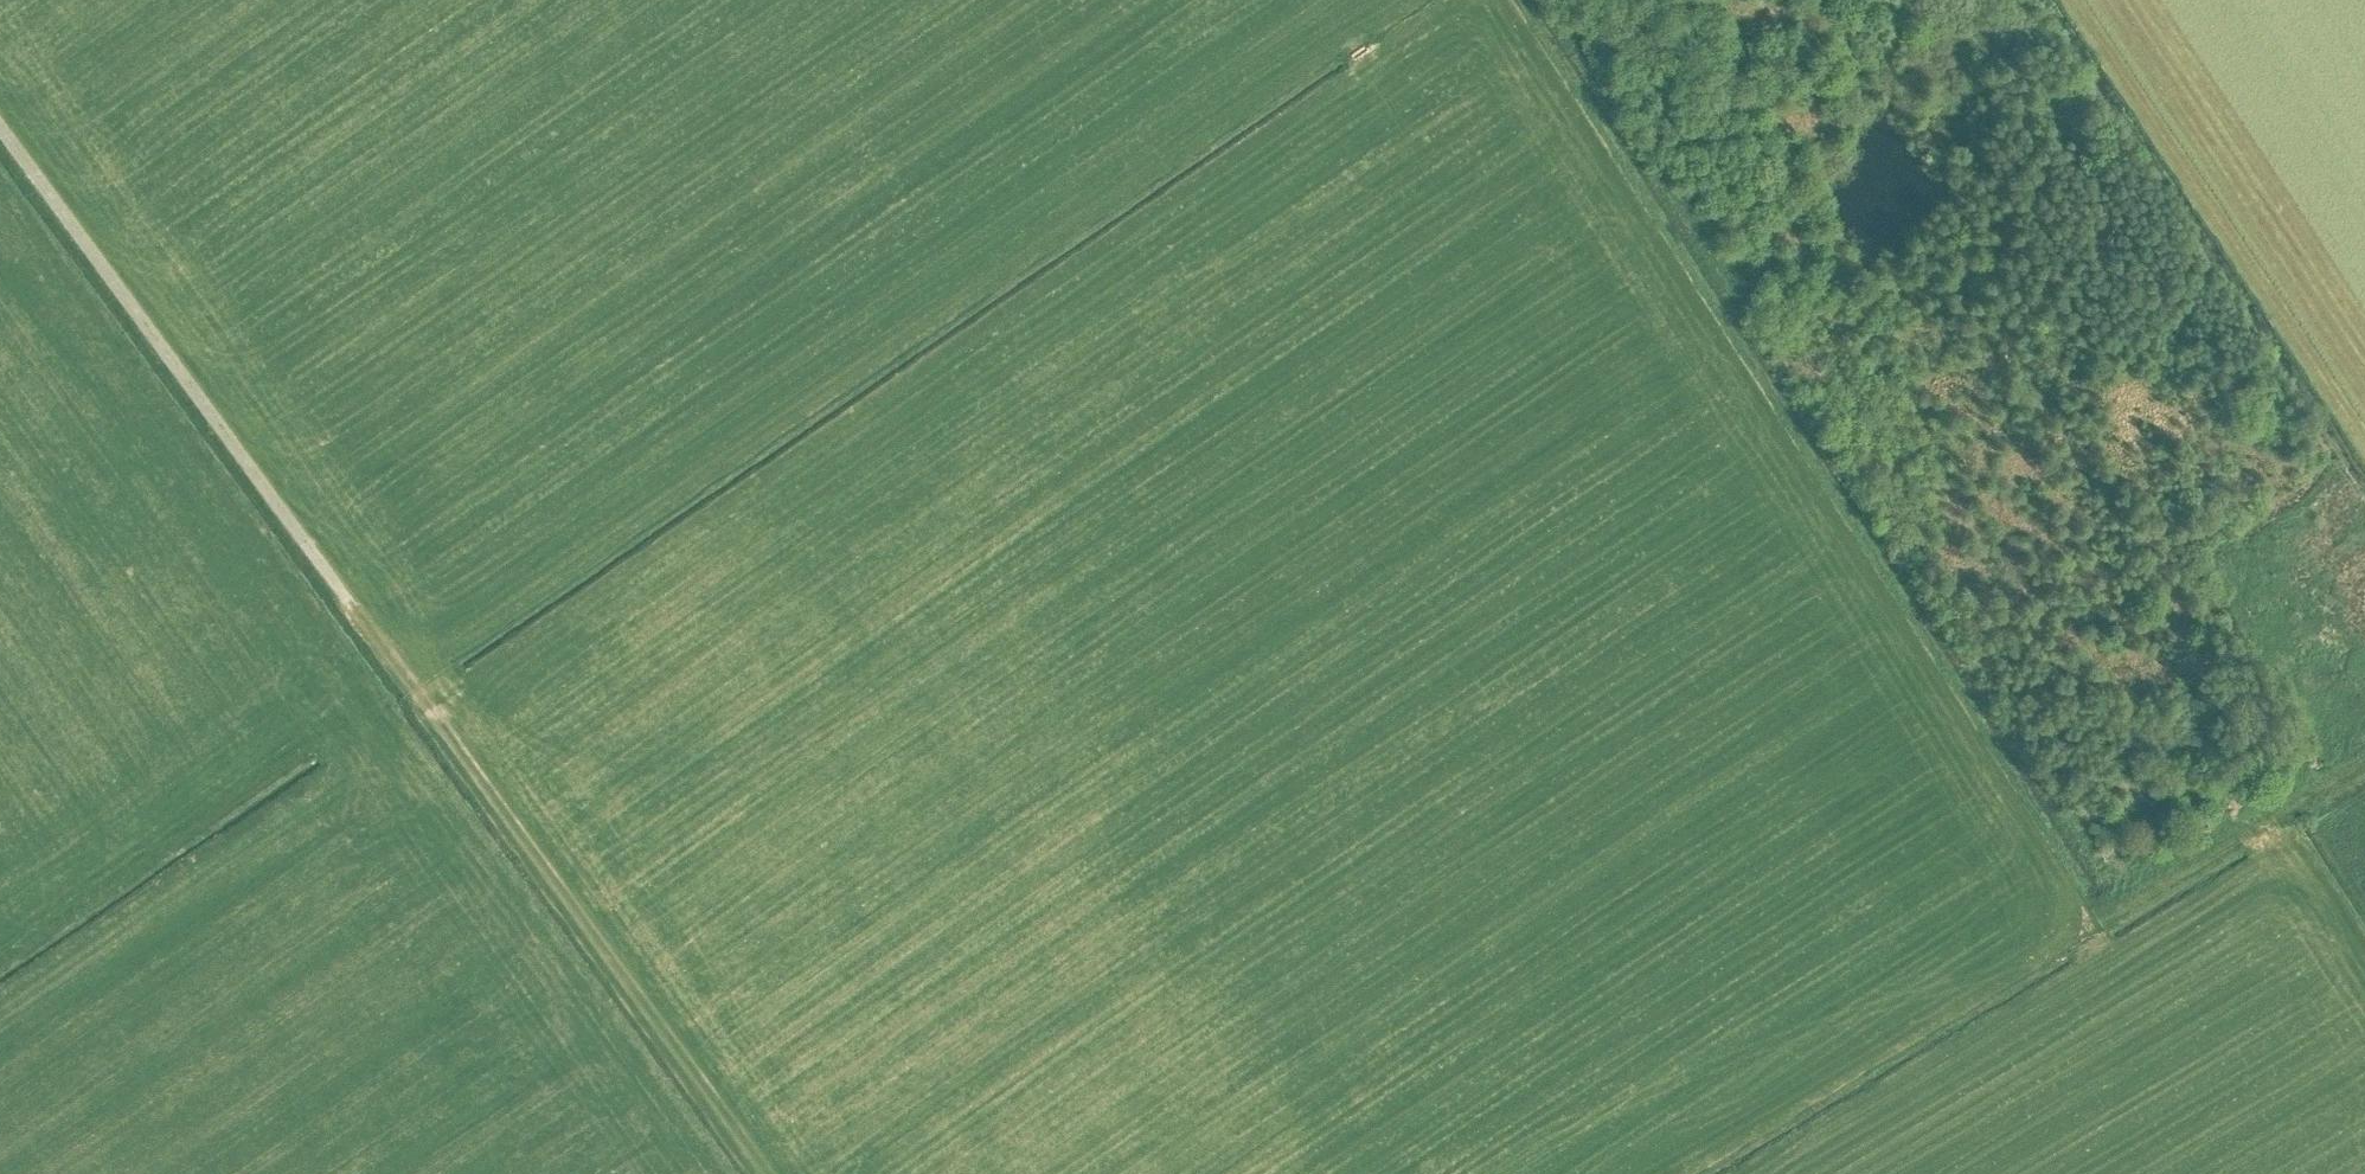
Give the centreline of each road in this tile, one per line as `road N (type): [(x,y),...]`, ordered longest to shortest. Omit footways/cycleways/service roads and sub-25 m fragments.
road 1 (track): [(2125,903),(2364,759)]

